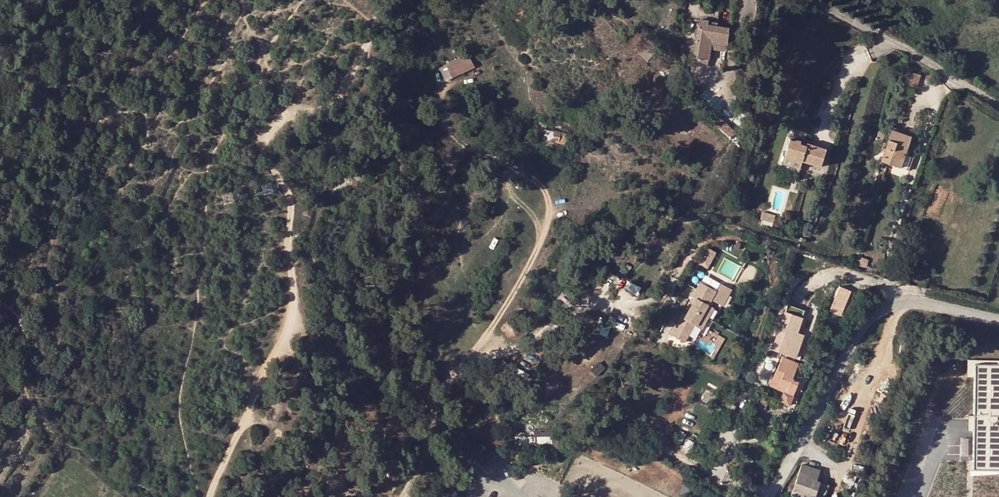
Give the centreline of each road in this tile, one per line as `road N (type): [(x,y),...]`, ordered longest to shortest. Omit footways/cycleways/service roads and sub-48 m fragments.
road 1 (track): [(211,496),(290,318),(290,204),(265,160),(270,131)]
road 2 (unclassified): [(998,321),(911,302),(869,320),(769,496)]
road 3 (unclassified): [(878,34),(998,106)]

